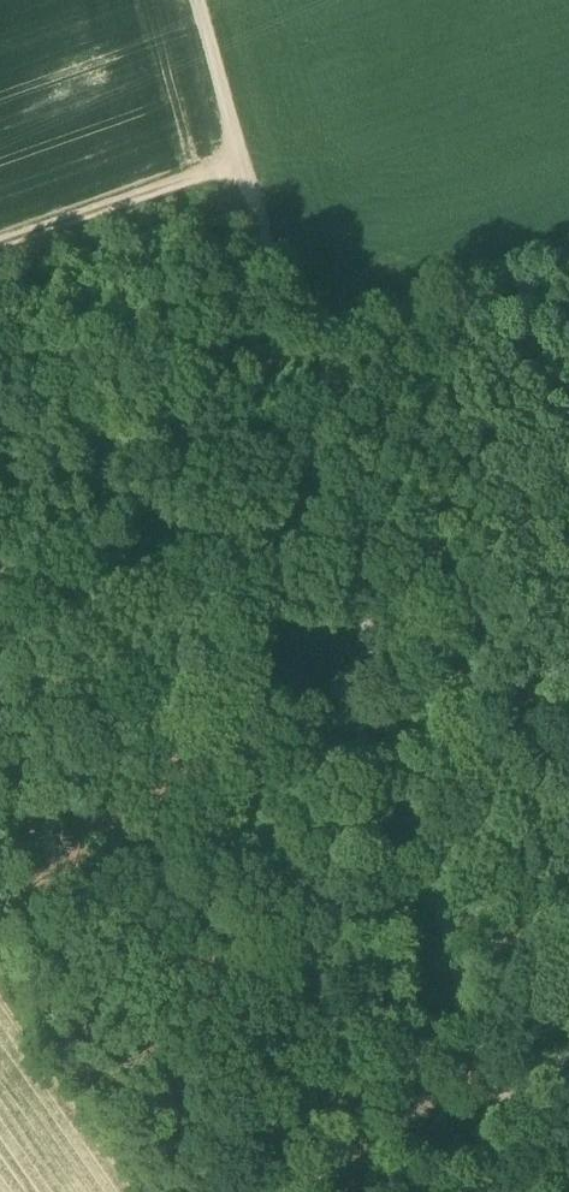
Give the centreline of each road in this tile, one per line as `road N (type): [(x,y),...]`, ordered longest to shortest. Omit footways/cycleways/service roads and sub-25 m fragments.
road 1 (track): [(198,0),(482,1075),(568,1139)]
road 2 (track): [(293,349),(568,251)]
road 3 (track): [(0,248),(242,162)]
road 4 (track): [(482,1075),(286,1191)]

